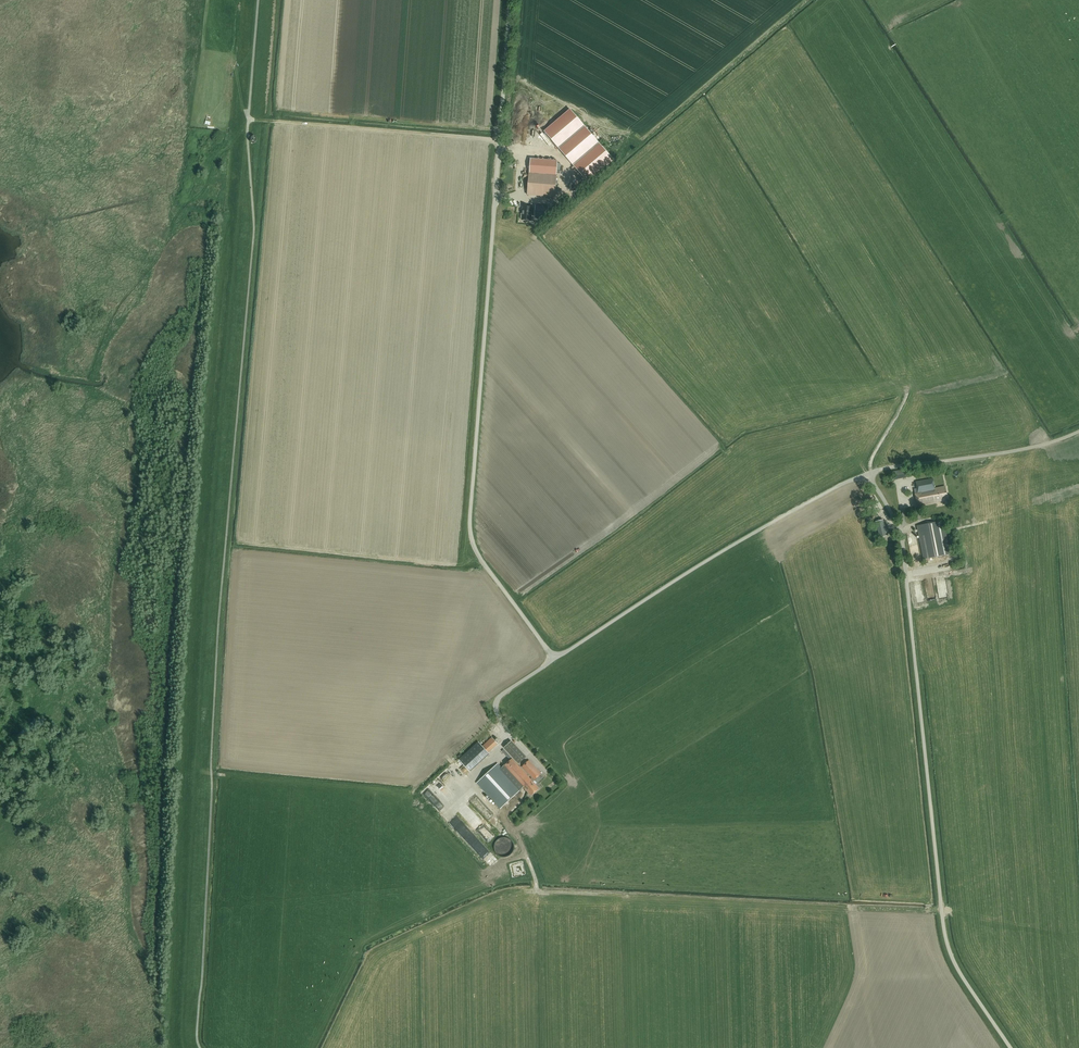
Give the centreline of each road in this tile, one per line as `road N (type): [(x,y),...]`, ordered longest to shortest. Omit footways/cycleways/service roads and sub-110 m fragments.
road 1 (unclassified): [(554,659),(478,555),(470,525),(510,0)]
road 2 (unclassified): [(1010,1047),(944,934),(902,534),(867,474)]
road 3 (unclassified): [(554,659),(682,576),(867,474)]
road 4 (track): [(249,120),(500,140)]
road 5 (unclassified): [(867,474),(1009,454),(1078,430)]

